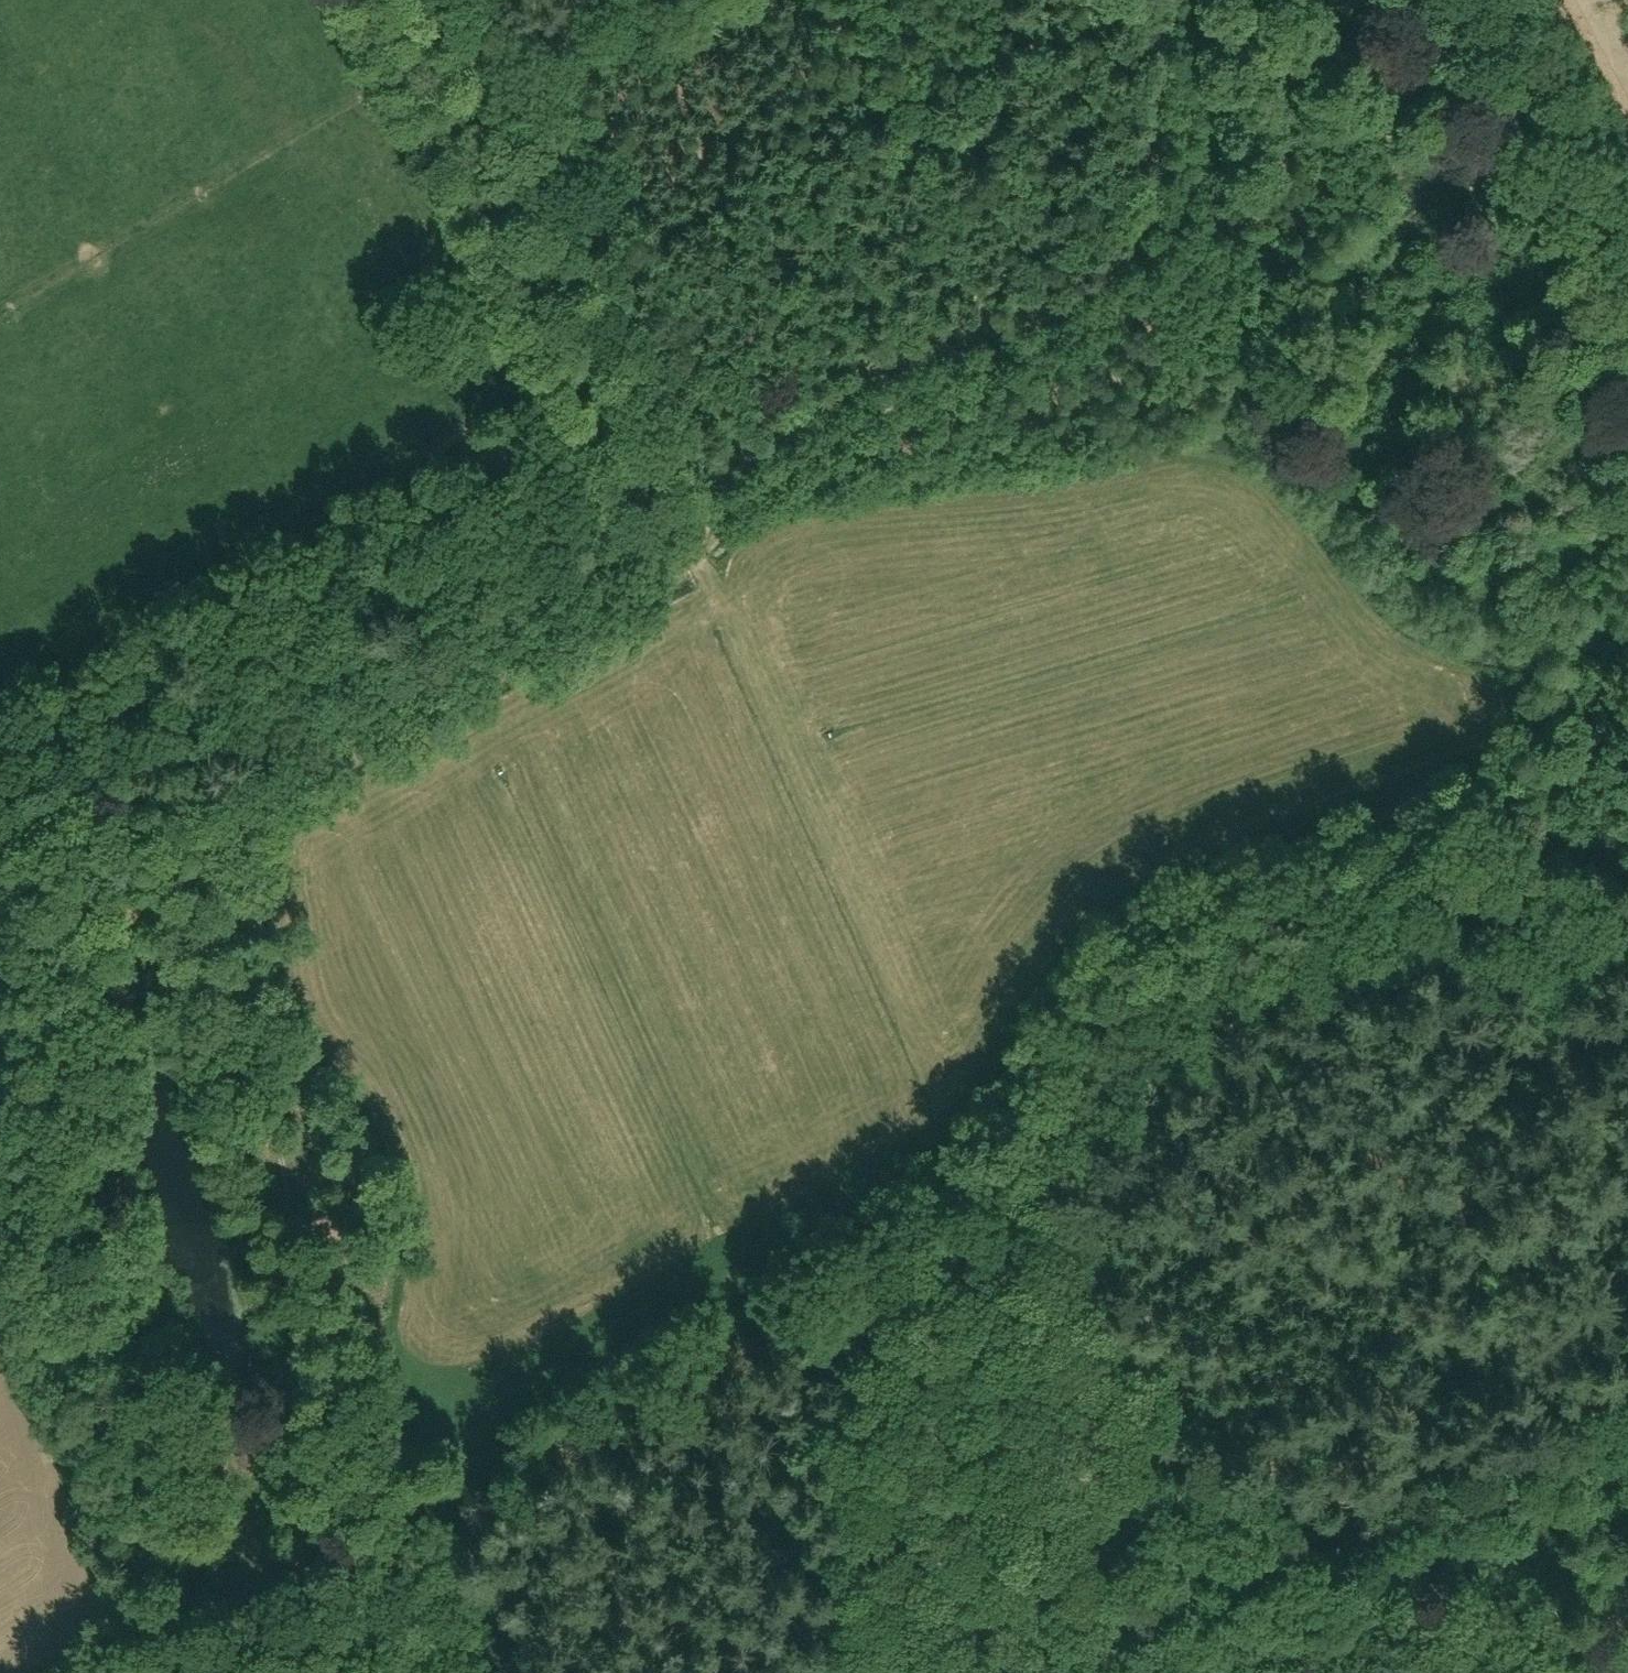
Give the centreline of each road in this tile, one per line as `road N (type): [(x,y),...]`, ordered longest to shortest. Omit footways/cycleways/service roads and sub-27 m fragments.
road 1 (track): [(1194,0),(1187,207),(1178,232),(1133,290),(1071,333),(919,382),(698,524),(674,560),(651,576)]
road 2 (track): [(651,576),(272,788),(217,816),(159,827)]
road 3 (track): [(159,827),(92,849),(0,922)]

